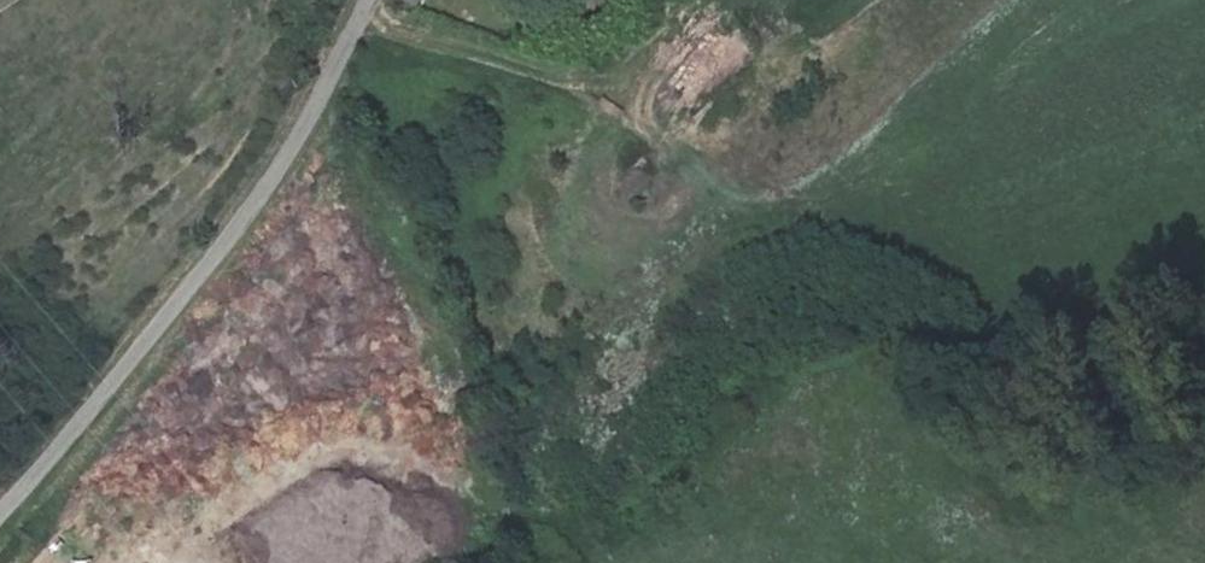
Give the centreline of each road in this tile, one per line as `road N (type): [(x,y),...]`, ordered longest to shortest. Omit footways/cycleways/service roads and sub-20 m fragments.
road 1 (unclassified): [(366,0),(272,180),(99,402),(0,507)]

